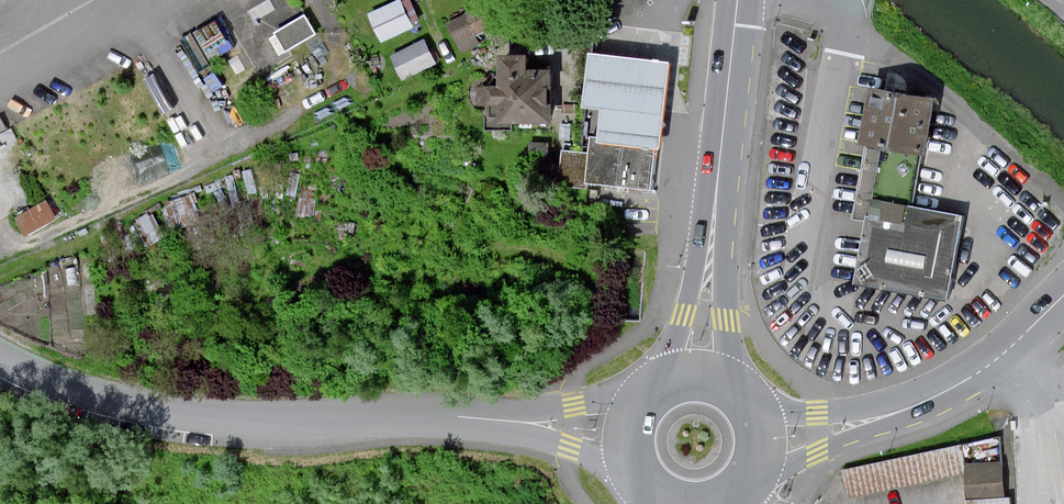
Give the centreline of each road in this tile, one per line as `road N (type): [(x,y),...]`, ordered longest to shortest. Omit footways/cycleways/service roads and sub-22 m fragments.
road 1 (primary): [(744,388),(722,321),(717,180)]
road 2 (primary): [(717,180),(685,315),(660,375)]
road 3 (tertiary): [(755,479),(936,396)]
road 4 (tertiary): [(754,400),(818,416),(936,396)]
road 5 (primary): [(737,0),(717,180)]
road 6 (tertiary): [(1063,295),(990,364),(936,396)]
road 7 (primary): [(660,375),(637,394),(621,430),(622,456),(640,490)]

